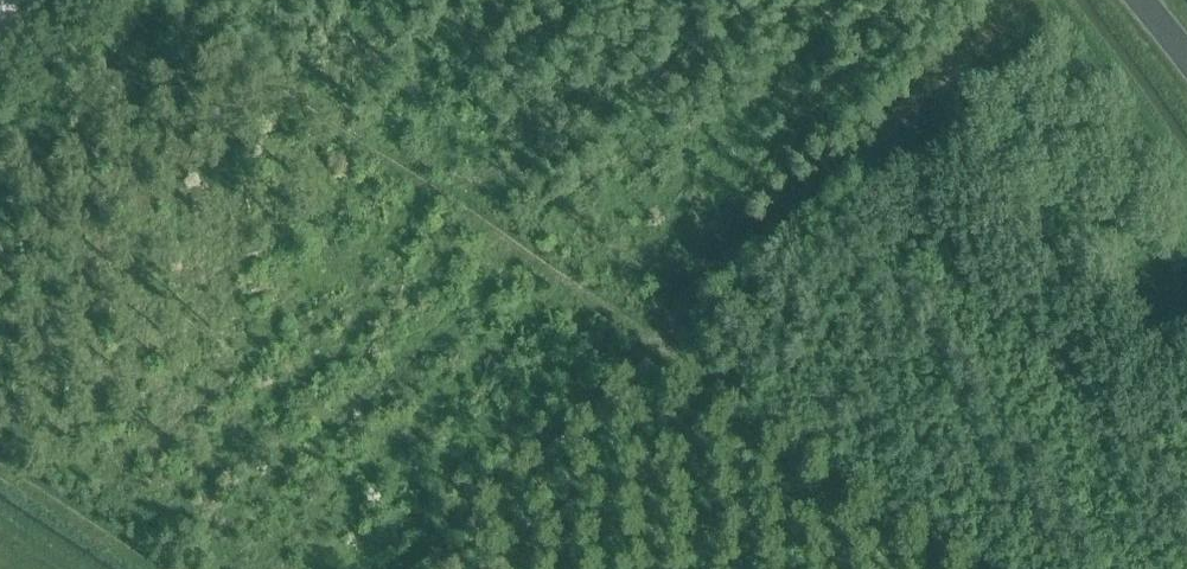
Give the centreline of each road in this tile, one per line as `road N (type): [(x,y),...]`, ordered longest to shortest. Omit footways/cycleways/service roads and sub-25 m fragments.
road 1 (track): [(997,568),(674,352),(157,34)]
road 2 (track): [(460,568),(674,352),(1048,0)]
road 3 (track): [(190,0),(0,196)]
road 4 (track): [(1010,236),(896,143)]

